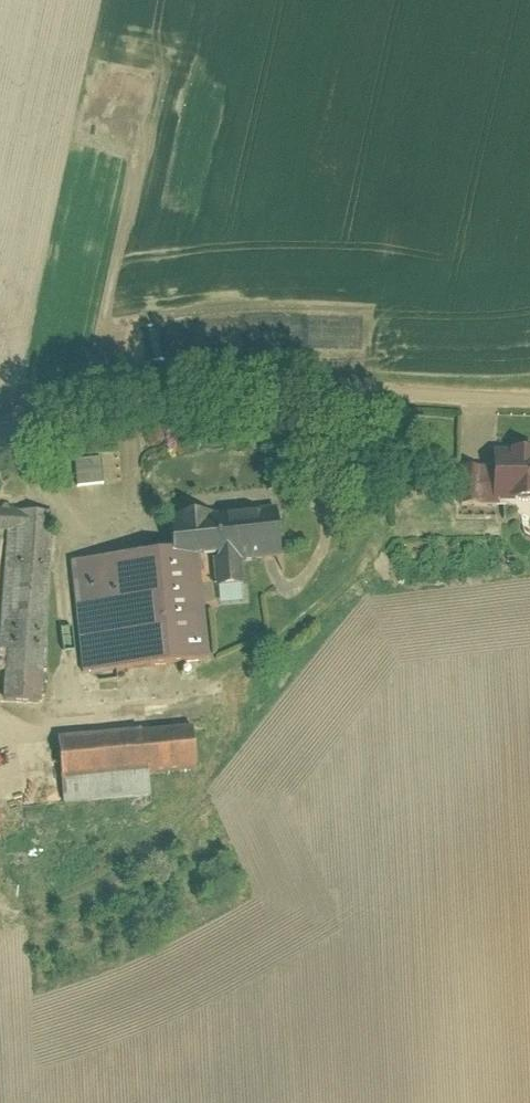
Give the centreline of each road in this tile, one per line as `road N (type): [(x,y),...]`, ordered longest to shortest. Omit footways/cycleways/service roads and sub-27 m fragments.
road 1 (residential): [(529,388),(208,387),(0,429)]

